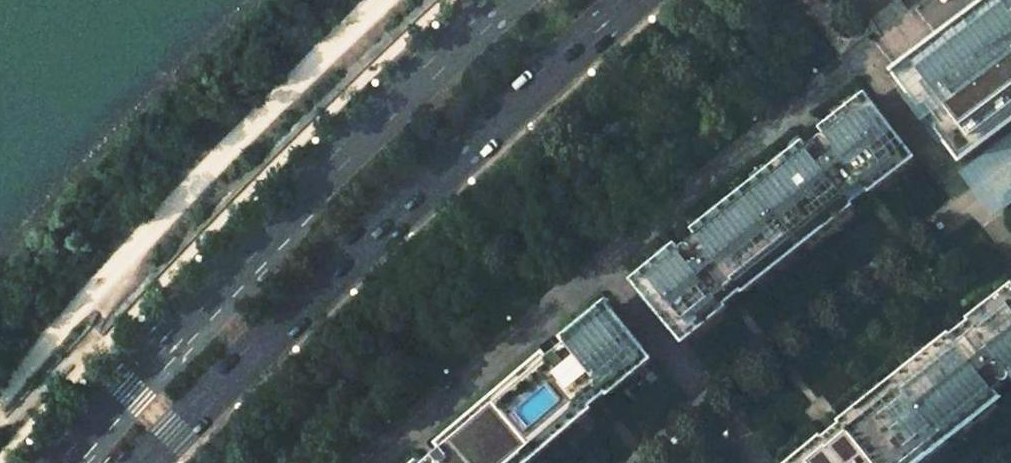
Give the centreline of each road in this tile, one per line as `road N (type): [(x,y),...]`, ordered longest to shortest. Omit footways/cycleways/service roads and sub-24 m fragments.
road 1 (primary): [(146,462),(372,237),(633,0)]
road 2 (primary): [(503,0),(52,462)]

